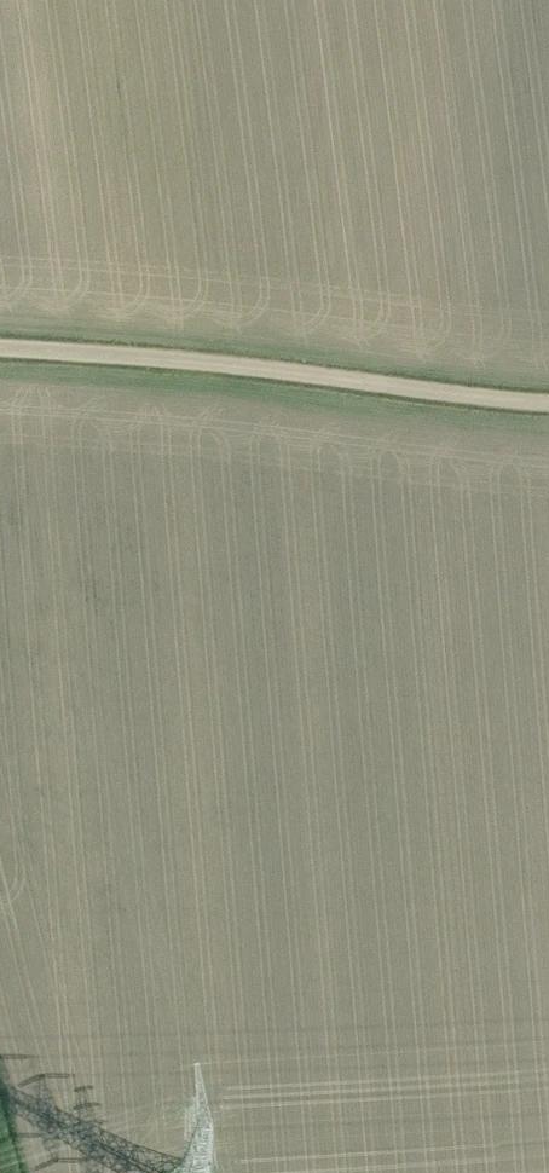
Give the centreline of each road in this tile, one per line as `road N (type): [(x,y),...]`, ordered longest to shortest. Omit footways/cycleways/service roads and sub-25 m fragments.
road 1 (unclassified): [(548,403),(0,349)]

